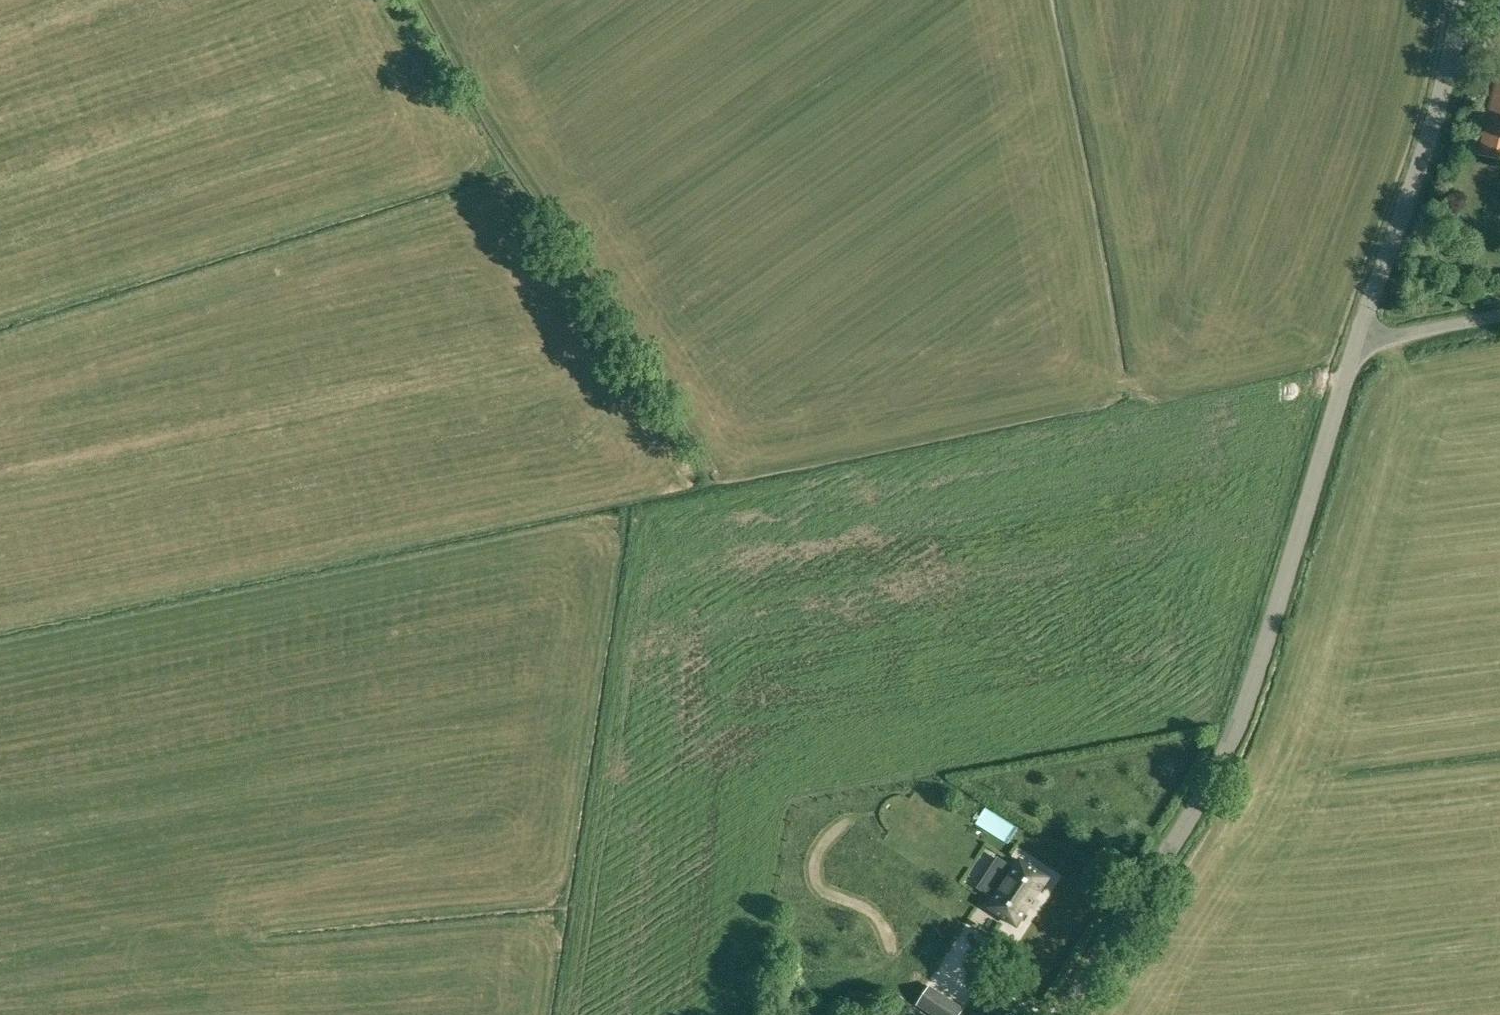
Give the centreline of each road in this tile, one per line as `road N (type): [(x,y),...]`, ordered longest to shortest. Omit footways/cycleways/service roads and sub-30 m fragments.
road 1 (unclassified): [(1056,1014),(1223,763),(1268,651),(1361,328)]
road 2 (unclassified): [(1361,328),(1448,82),(1462,0)]
road 3 (unclassified): [(1361,328),(1499,305)]

